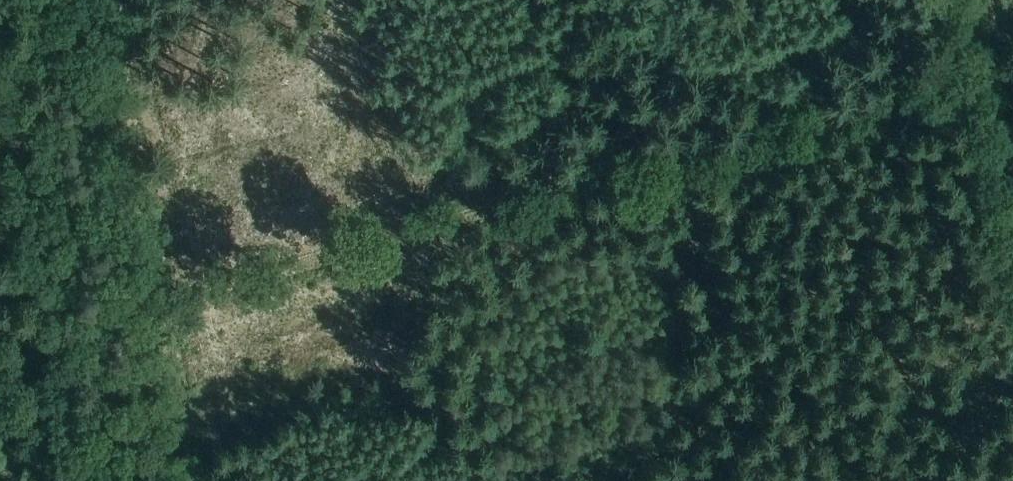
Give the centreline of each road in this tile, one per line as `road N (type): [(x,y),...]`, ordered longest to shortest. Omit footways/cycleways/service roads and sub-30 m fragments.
road 1 (track): [(168,480),(69,0)]
road 2 (track): [(1012,142),(985,0)]

